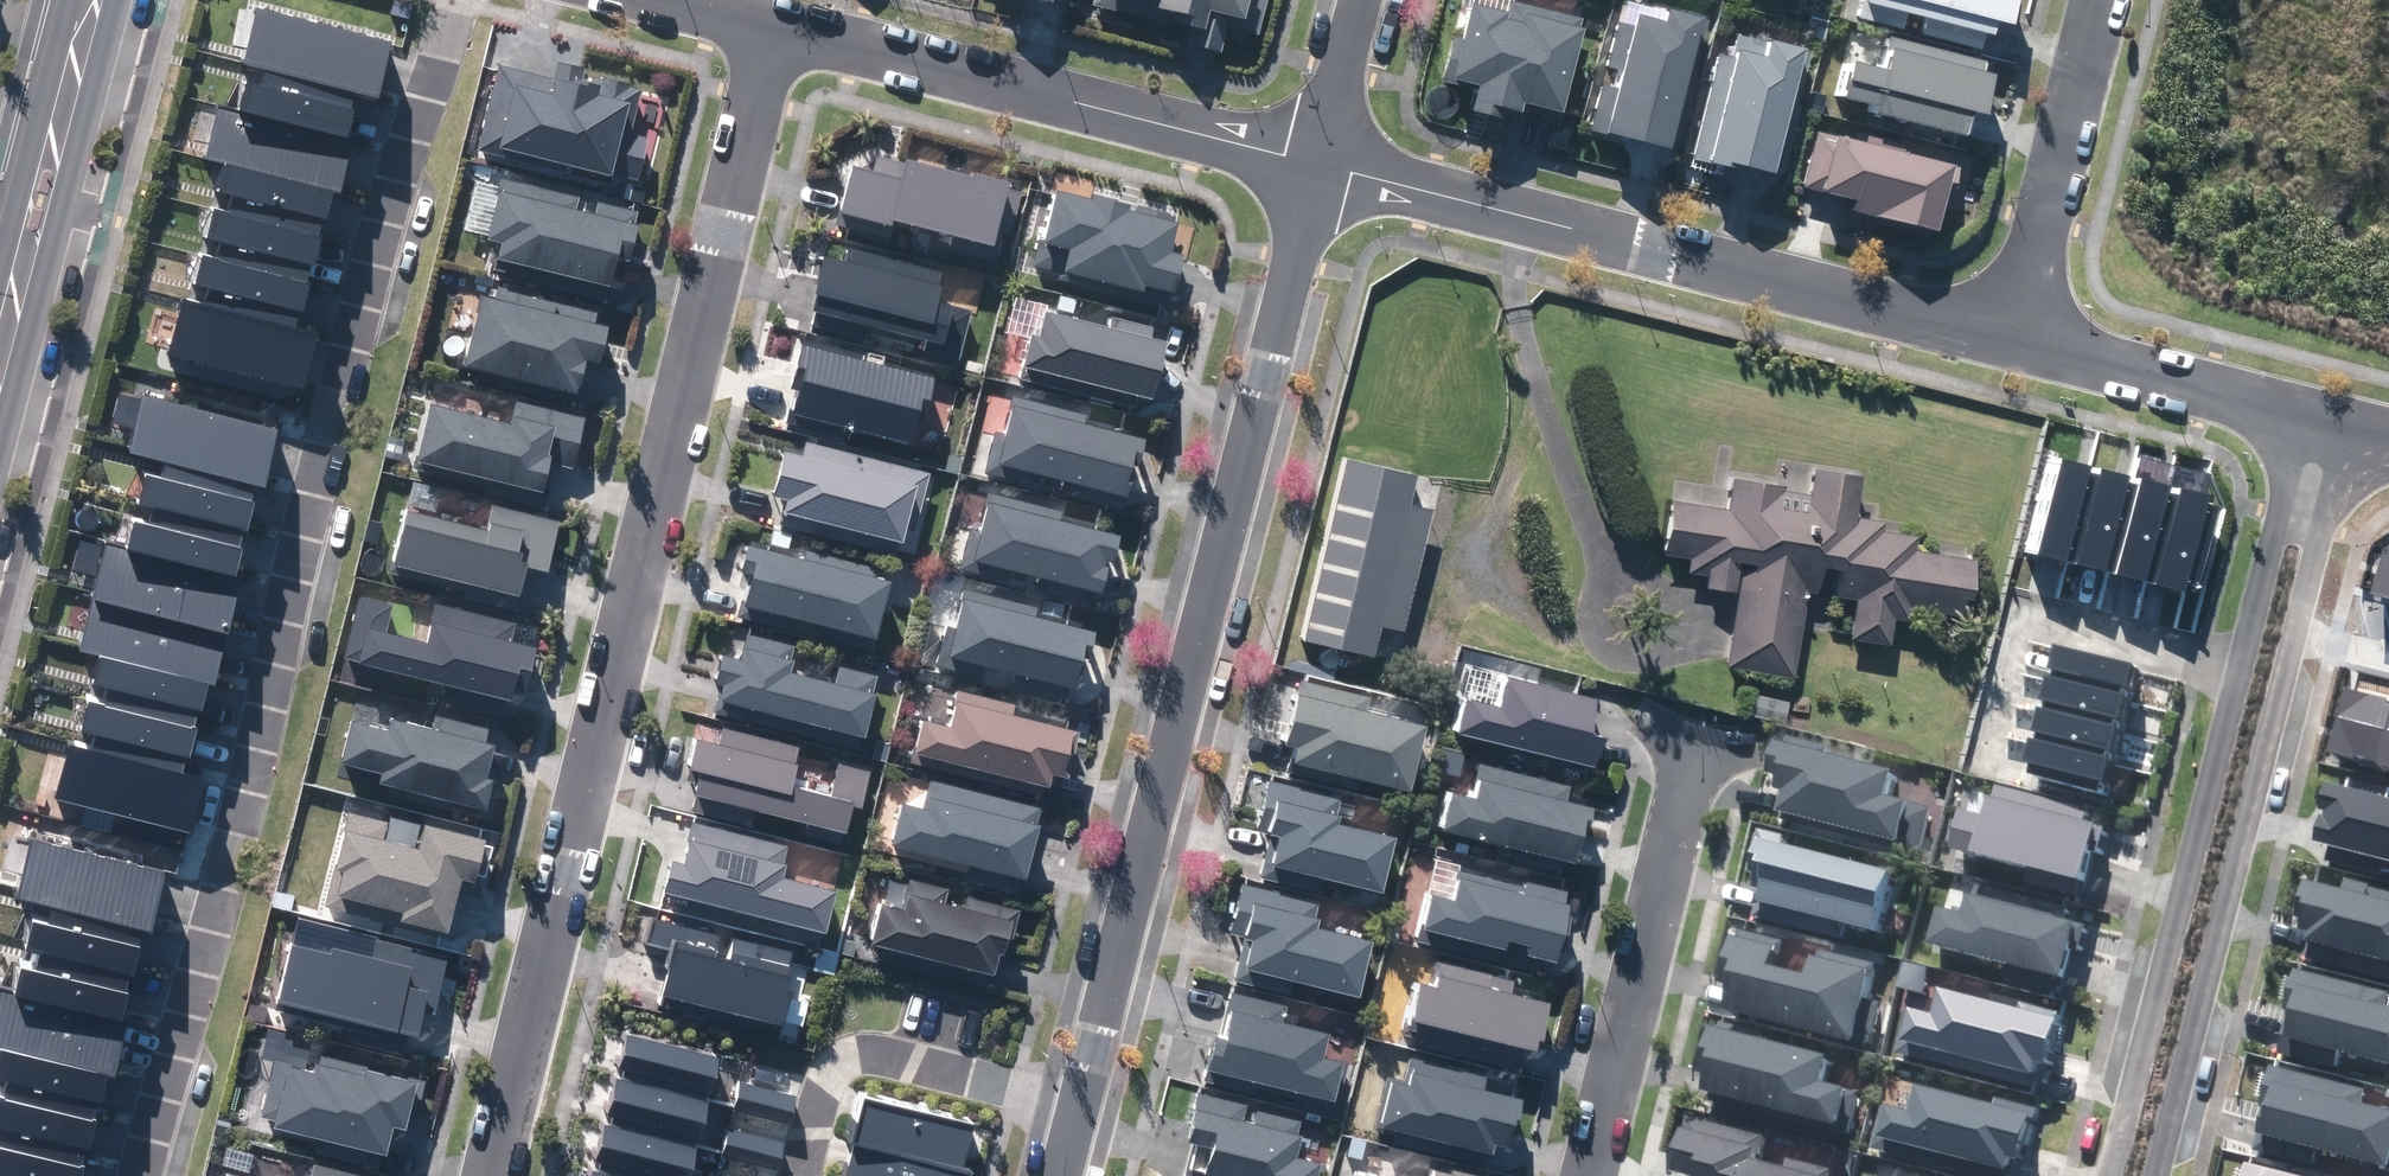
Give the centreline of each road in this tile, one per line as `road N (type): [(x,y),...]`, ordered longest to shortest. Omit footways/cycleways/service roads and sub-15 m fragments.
road 1 (residential): [(456,0),(394,163),(327,410),(228,854),(141,1175)]
road 2 (residential): [(777,22),(496,1175)]
road 3 (residential): [(1321,160),(1078,1105)]
road 4 (residential): [(2023,340),(1321,160)]
road 5 (residential): [(2309,625),(2163,1175)]
road 6 (residential): [(1321,160),(777,22)]
road 7 (residential): [(2106,1175),(2239,668)]
road 8 (residential): [(1686,758),(1582,1175)]
road 9 (residential): [(1980,763),(2015,613),(2239,668)]
road 10 (residential): [(784,1175),(804,1099),(835,1064),(881,1059),(1078,1105)]
road 11 (residential): [(2108,0),(2023,340)]
road 12 (tertiary): [(82,0),(0,314)]
road 13 (residential): [(2305,417),(2023,340)]
road 14 (residential): [(2239,668),(2305,417)]
road 15 (residential): [(2361,430),(2309,625)]
road 16 (residential): [(1362,0),(1321,160)]

